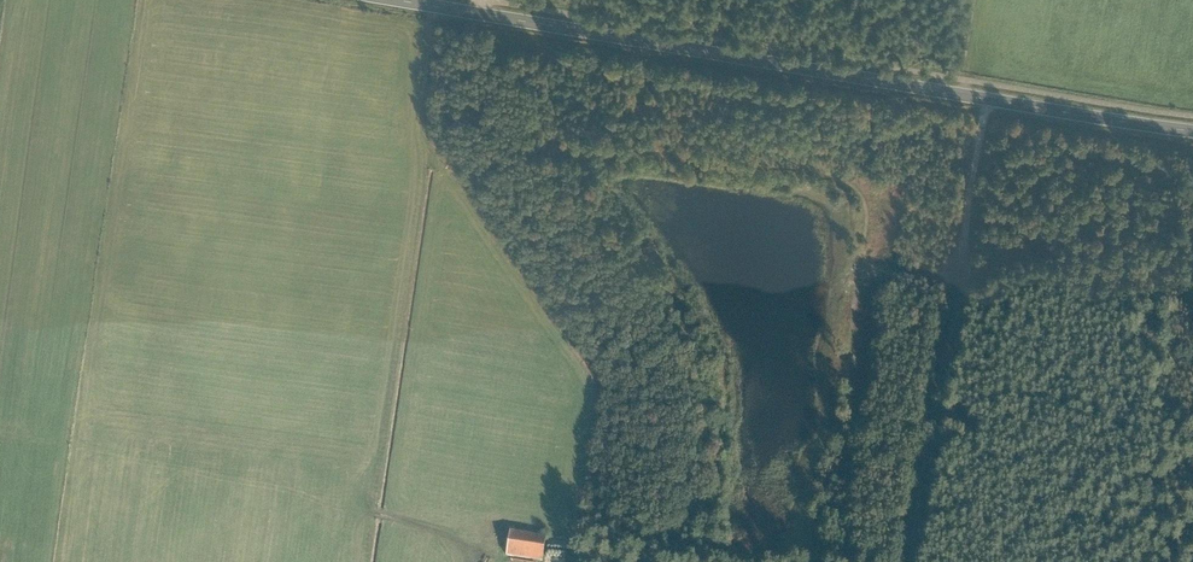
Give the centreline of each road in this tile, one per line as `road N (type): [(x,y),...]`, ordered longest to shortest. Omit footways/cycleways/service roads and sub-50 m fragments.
road 1 (secondary): [(1192,131),(411,0)]
road 2 (track): [(908,561),(990,97)]

